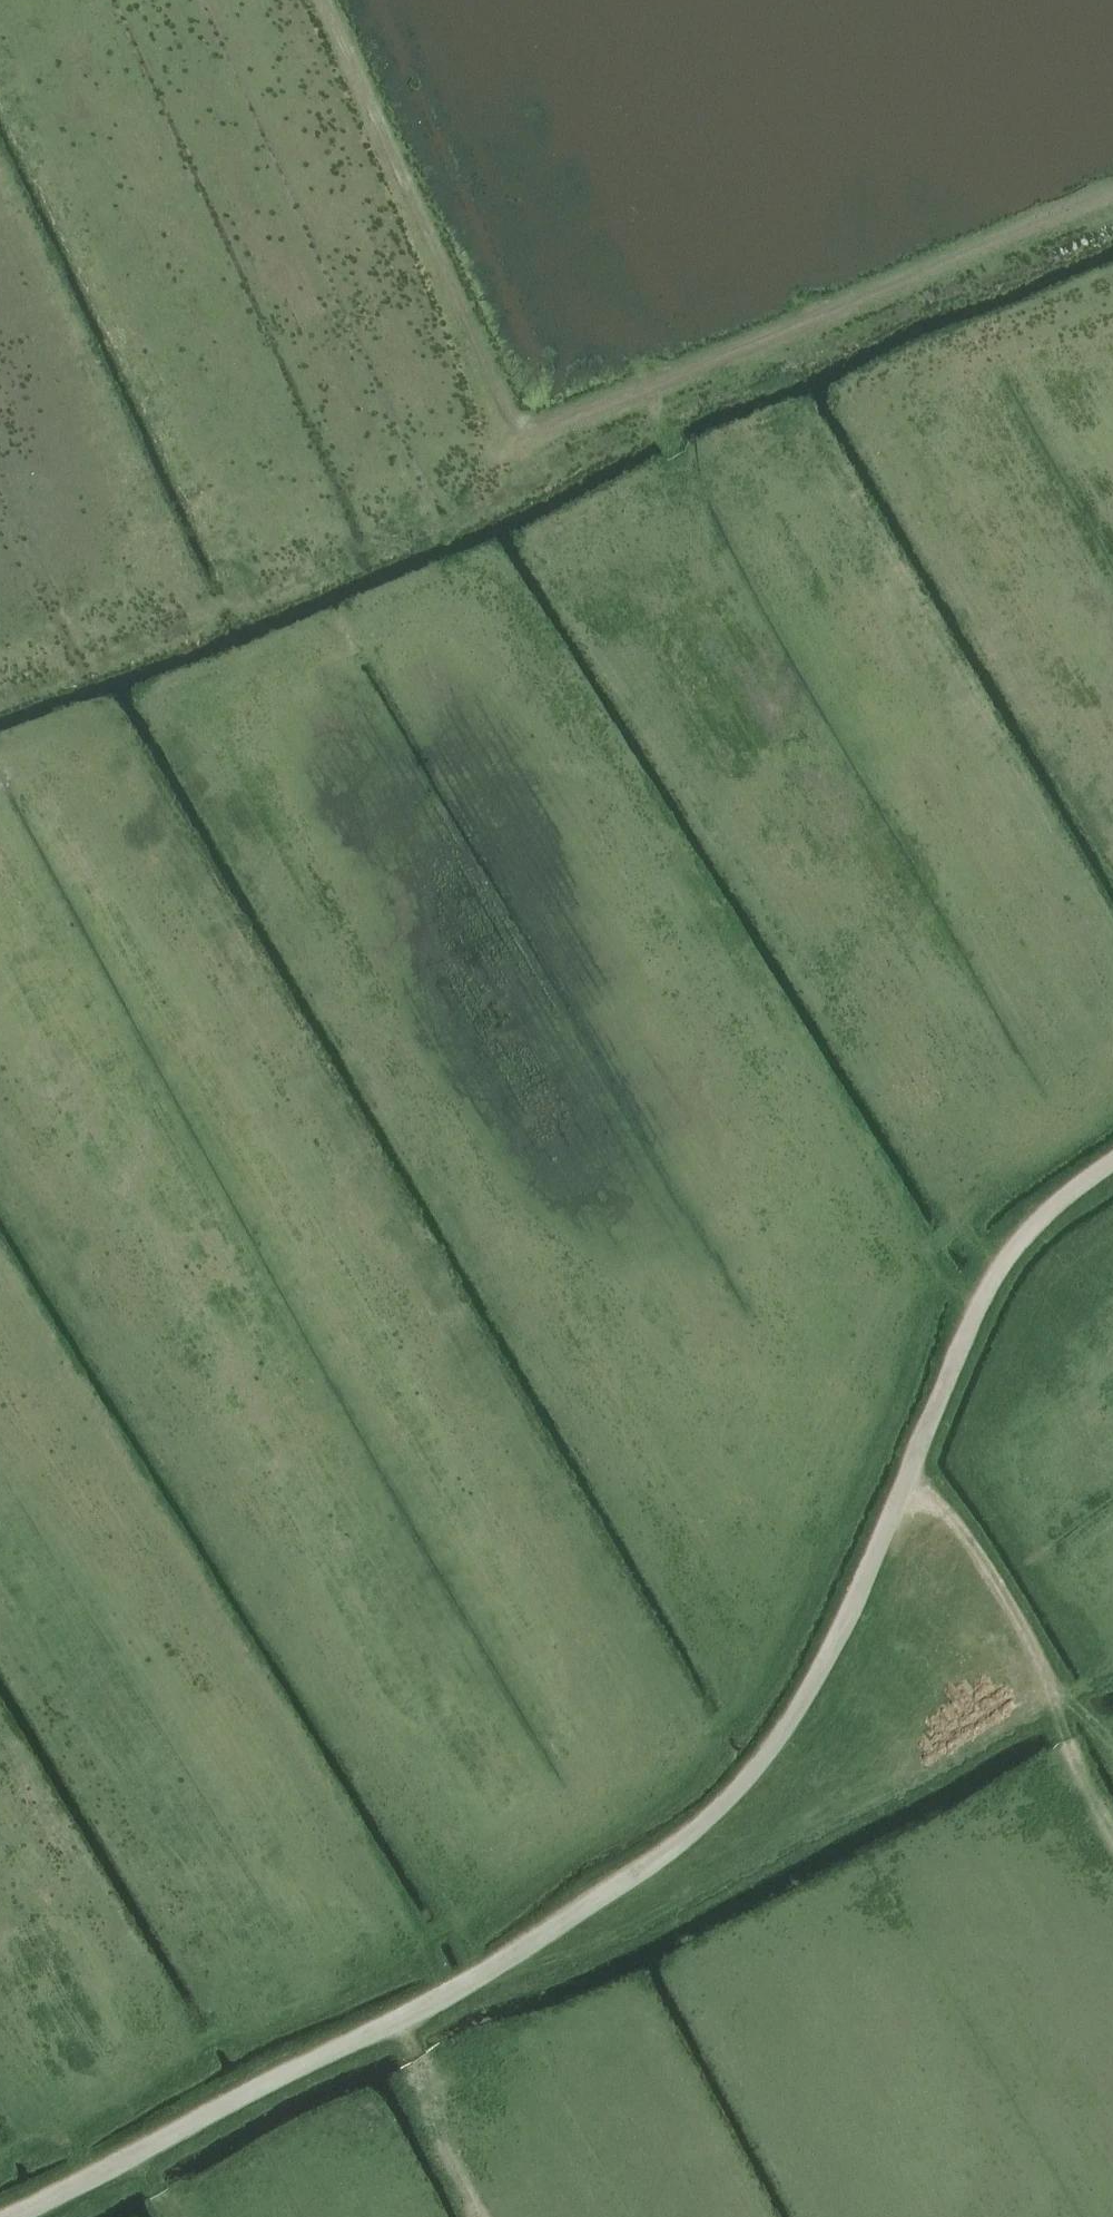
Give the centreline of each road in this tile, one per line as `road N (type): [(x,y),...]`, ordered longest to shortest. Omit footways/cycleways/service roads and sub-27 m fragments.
road 1 (track): [(10,2216),(494,1967),(689,1835),(733,1793),(773,1745),(837,1634),(986,1289),(1037,1222),(1112,1165)]
road 2 (track): [(318,0),(508,425),(520,435),(534,438),(1112,192)]

